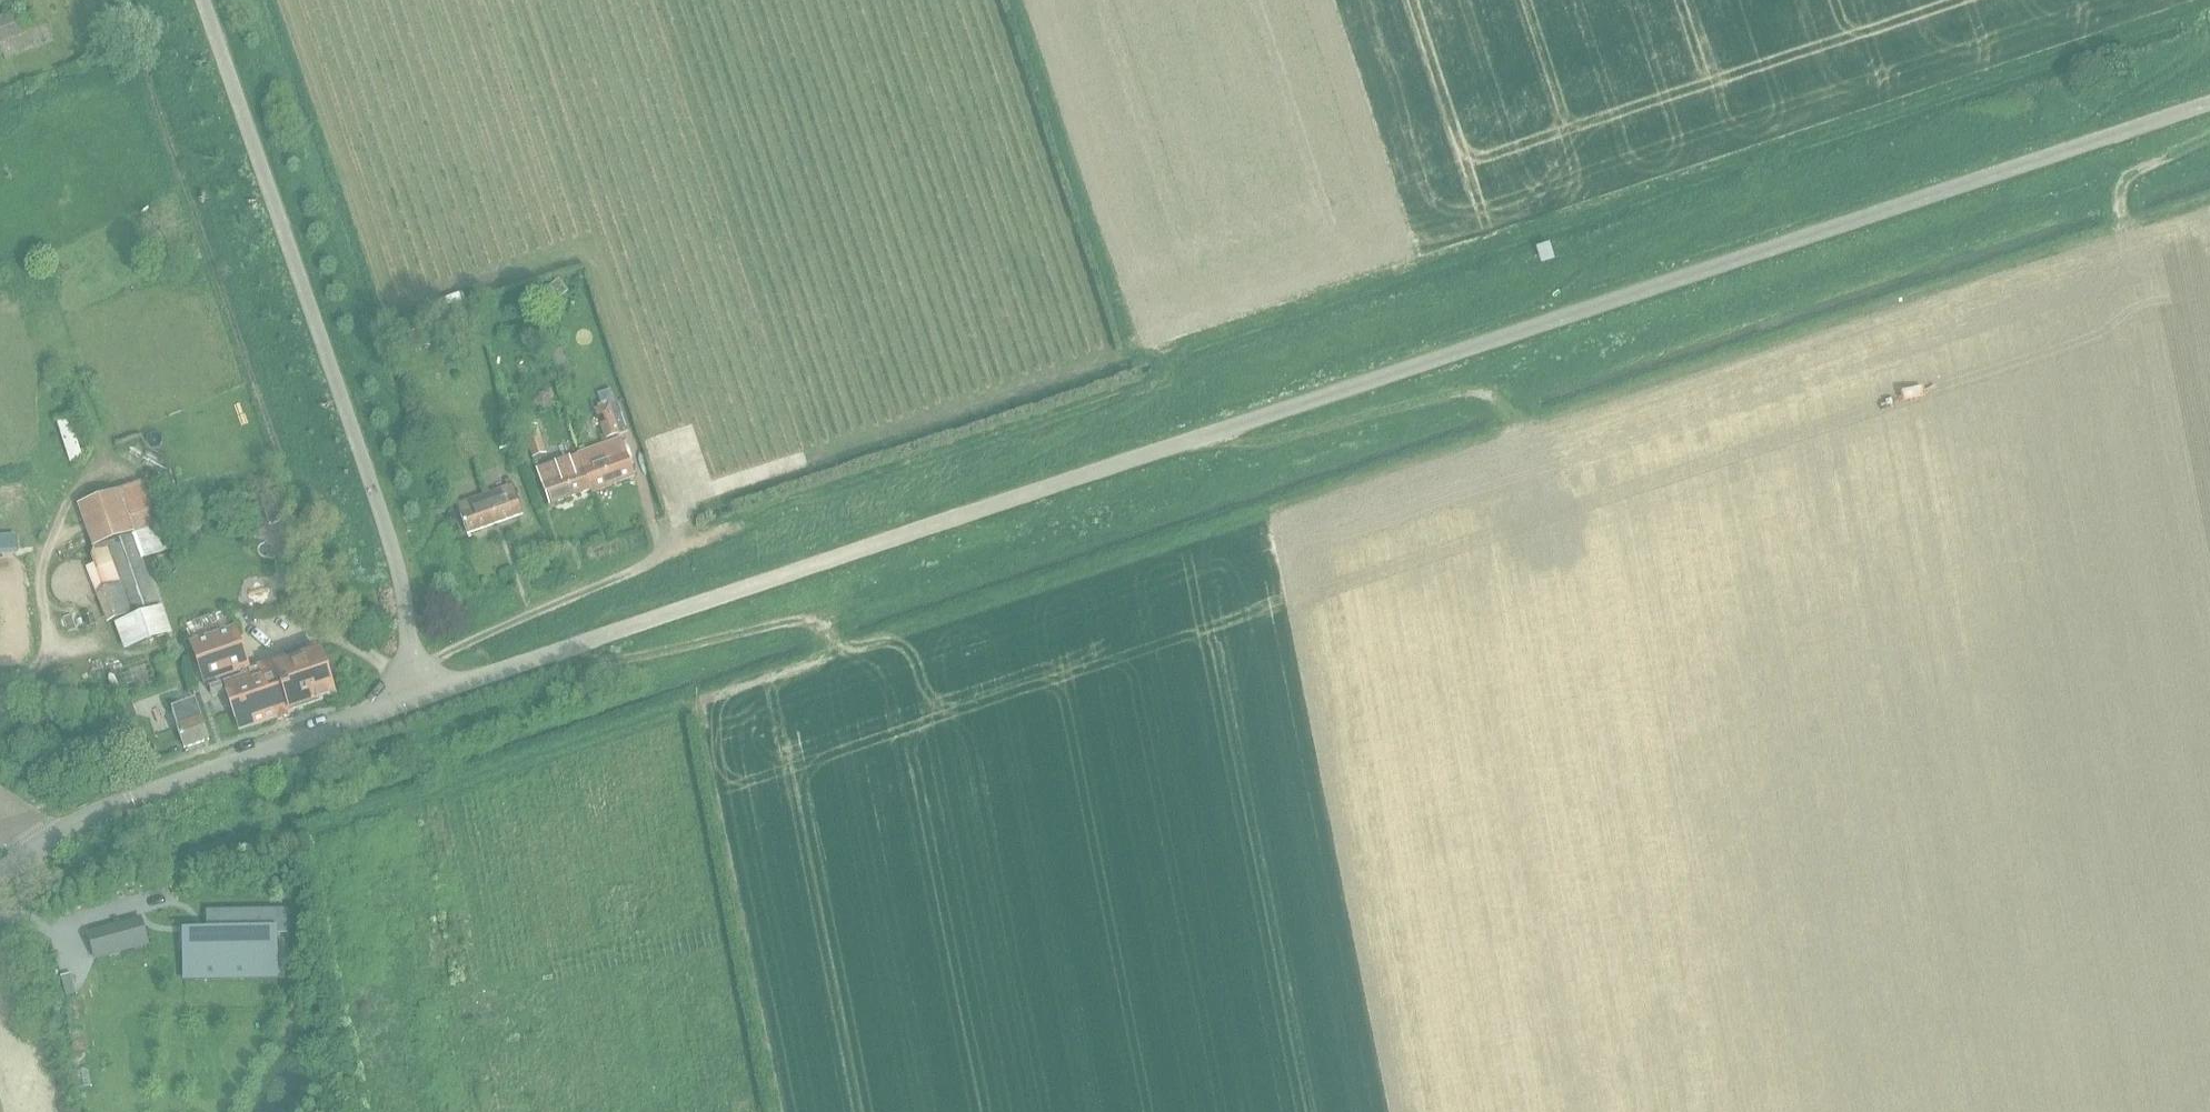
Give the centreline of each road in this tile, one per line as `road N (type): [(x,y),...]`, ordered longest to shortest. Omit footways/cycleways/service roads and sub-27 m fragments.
road 1 (unclassified): [(396,697),(592,639),(2209,101)]
road 2 (unclassified): [(396,697),(410,624),(402,576),(203,0)]
road 3 (residential): [(45,841),(114,803),(367,713)]
road 4 (track): [(2125,228),(2125,181),(2209,137)]

